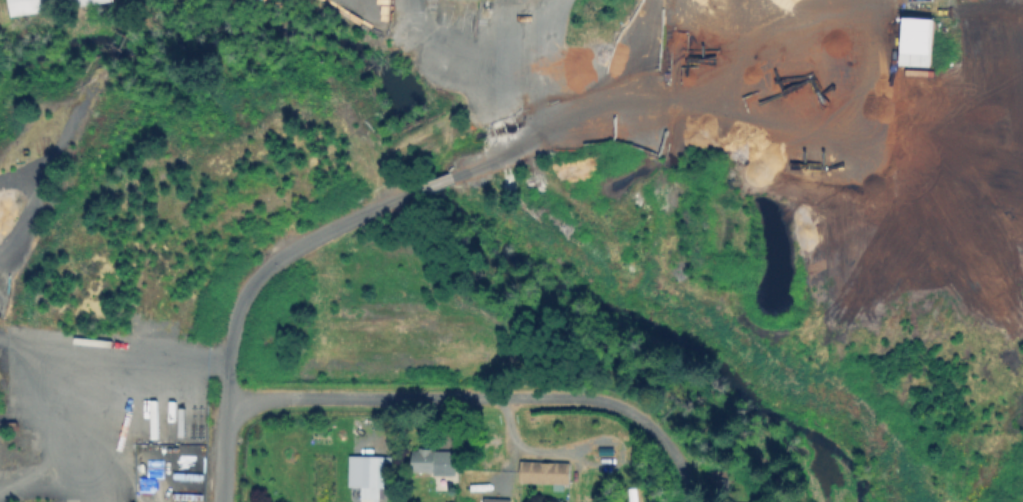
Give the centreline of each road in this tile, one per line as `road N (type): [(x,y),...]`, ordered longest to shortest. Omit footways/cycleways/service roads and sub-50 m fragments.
road 1 (residential): [(668,449),(621,407),(579,397),(295,395),(237,404)]

